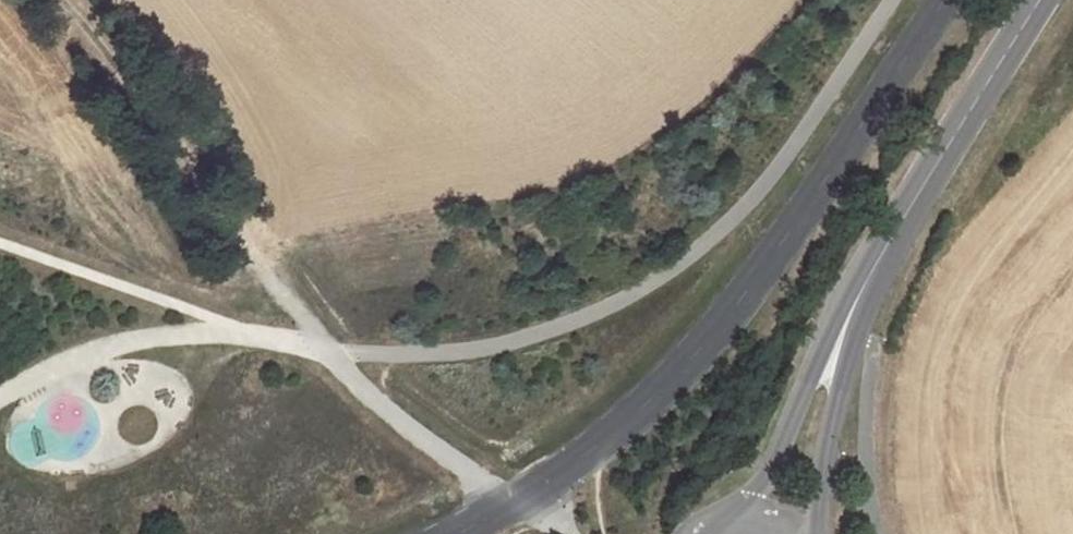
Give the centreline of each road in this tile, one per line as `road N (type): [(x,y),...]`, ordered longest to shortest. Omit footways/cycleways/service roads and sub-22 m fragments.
road 1 (unclassified): [(456,533),(547,481),(680,375),(946,0)]
road 2 (track): [(52,0),(328,347)]
road 3 (tertiary): [(851,304),(1041,0)]
road 4 (tertiary): [(851,304),(755,482),(704,524)]
road 5 (tertiary): [(815,533),(851,304)]

